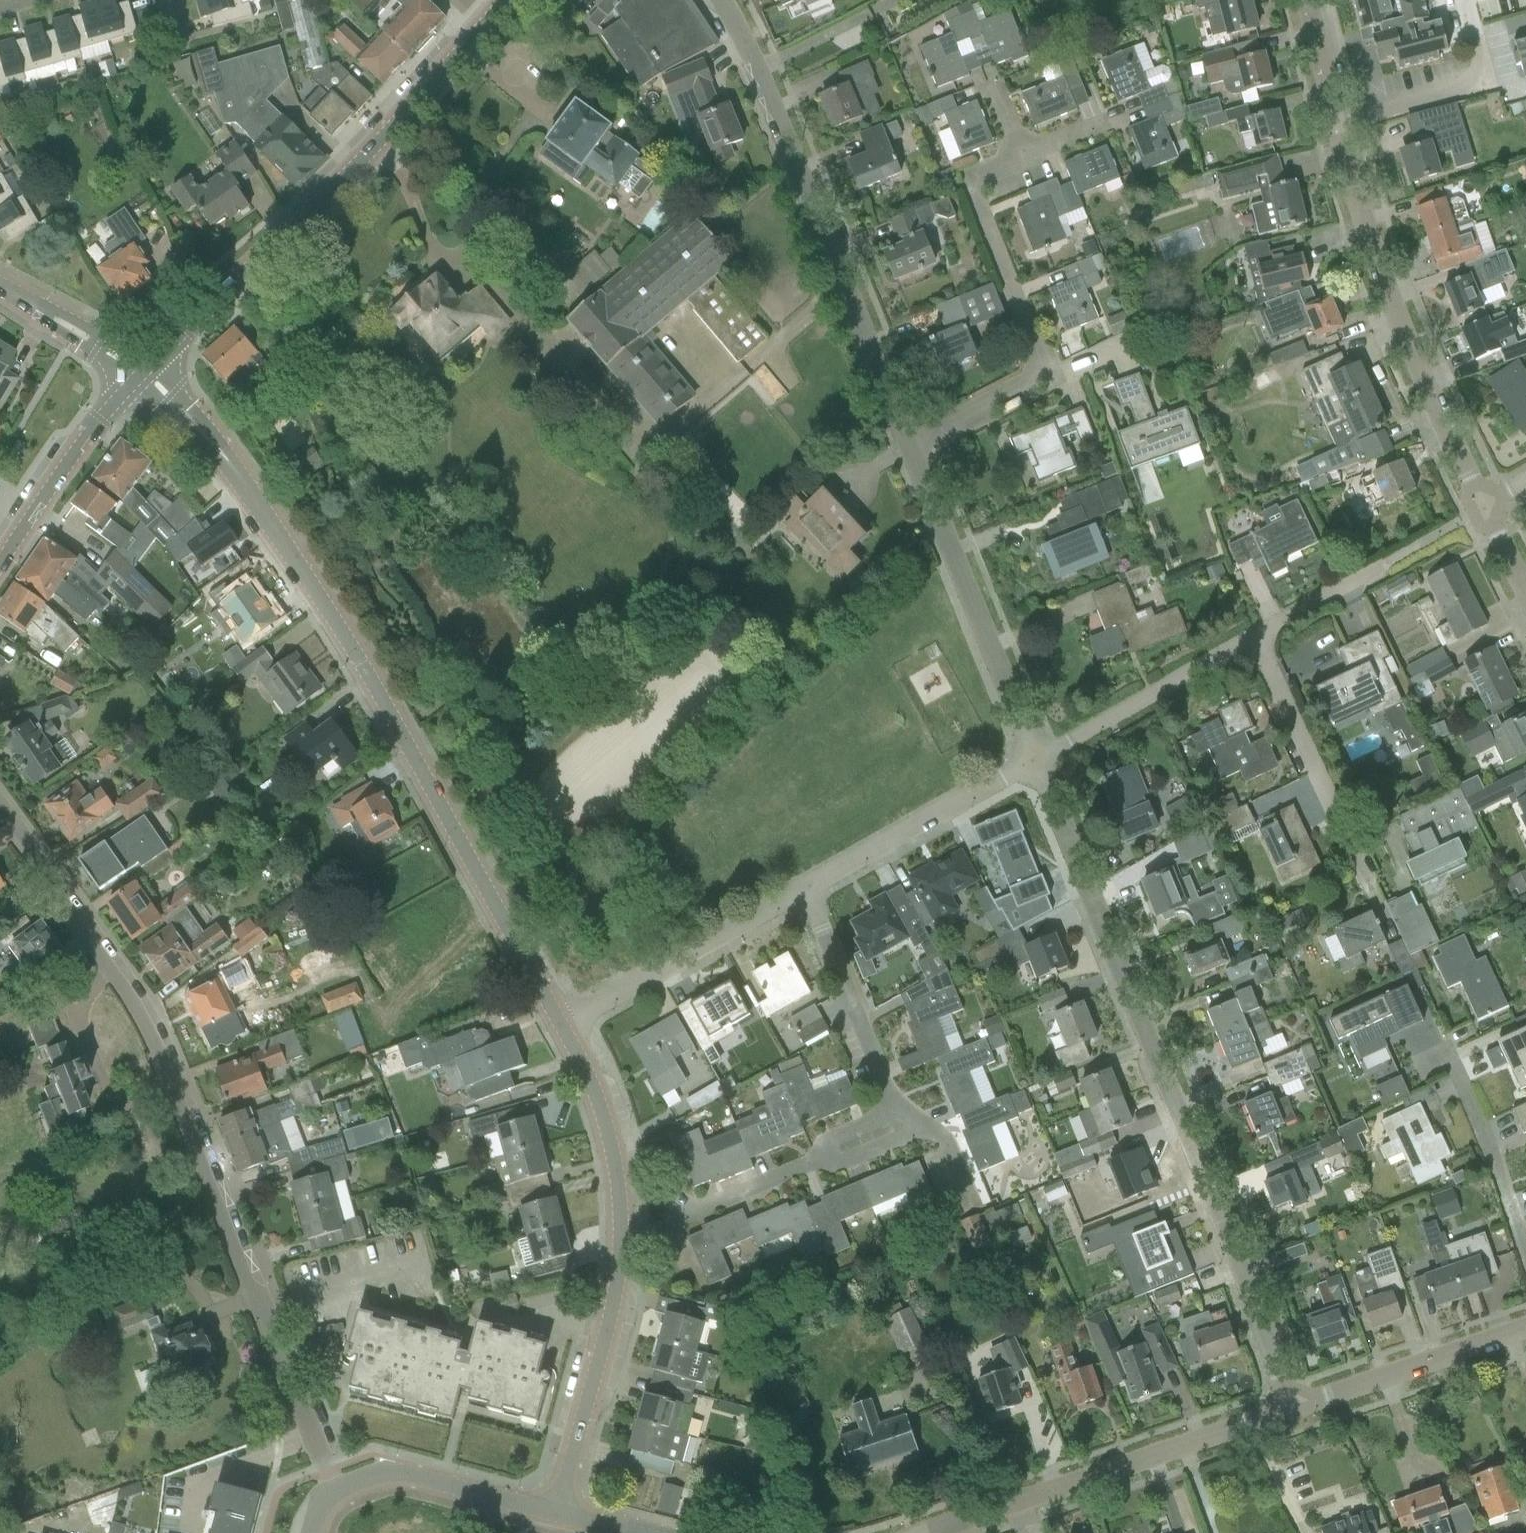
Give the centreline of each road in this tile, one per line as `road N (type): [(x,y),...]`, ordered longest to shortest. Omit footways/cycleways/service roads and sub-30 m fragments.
road 1 (residential): [(557,1020),(335,621),(227,459),(142,372)]
road 2 (residential): [(333,1495),(160,1043),(0,804)]
road 3 (residential): [(1292,1407),(1036,759)]
road 4 (residential): [(557,1513),(616,1293),(621,1241),(615,1160),(597,1097),(557,1020)]
road 5 (residential): [(142,372),(328,194),(491,20)]
road 6 (residential): [(904,451),(752,56),(712,0)]
road 7 (residential): [(904,451),(1045,370),(971,179),(1023,157)]
road 8 (residential): [(1482,507),(1392,337),(1330,124)]
road 9 (residential): [(1292,1407),(925,1532)]
road 10 (residential): [(1036,759),(904,451)]
road 11 (residential): [(1370,903),(1249,648)]
road 12 (residential): [(557,1020),(806,889)]
road 13 (residential): [(806,889),(1036,759)]
road 14 (residential): [(1525,1328),(1292,1407)]
road 15 (residential): [(1464,0),(1484,83),(1330,124)]
road 16 (residential): [(0,571),(142,372)]
road 17 (residential): [(1249,648),(1230,650),(1036,759)]
road 18 (residential): [(895,1112),(806,889)]
road 19 (unclassified): [(333,1495),(395,1472),(557,1513)]
road 20 (residential): [(1525,1257),(1449,1057)]
road 21 (residential): [(663,1224),(817,1158)]
road 22 (residential): [(142,372),(0,284)]
road 23 (residential): [(1249,648),(1268,628),(1385,571)]
road 24 (residential): [(1330,124),(1299,0)]

